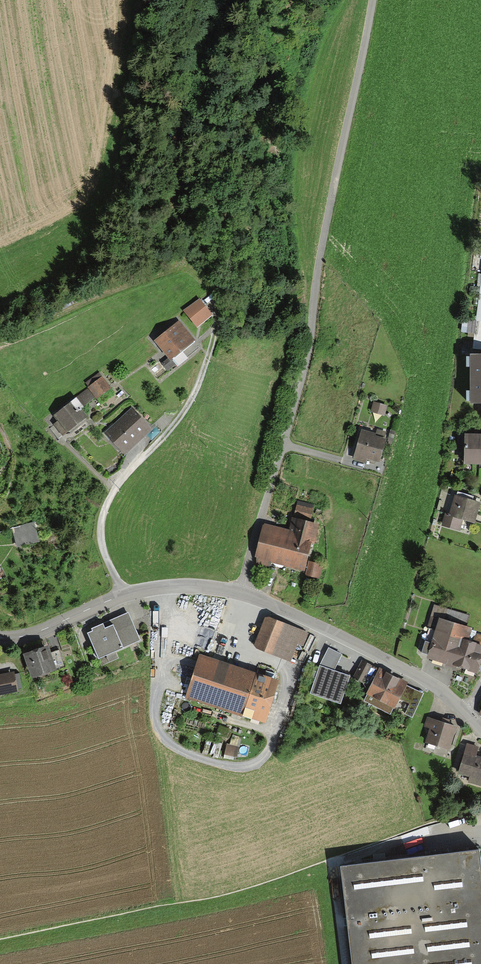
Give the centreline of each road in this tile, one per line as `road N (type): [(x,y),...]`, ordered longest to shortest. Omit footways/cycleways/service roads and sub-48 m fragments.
road 1 (residential): [(0,638),(145,590),(241,591),(434,683),(463,708)]

